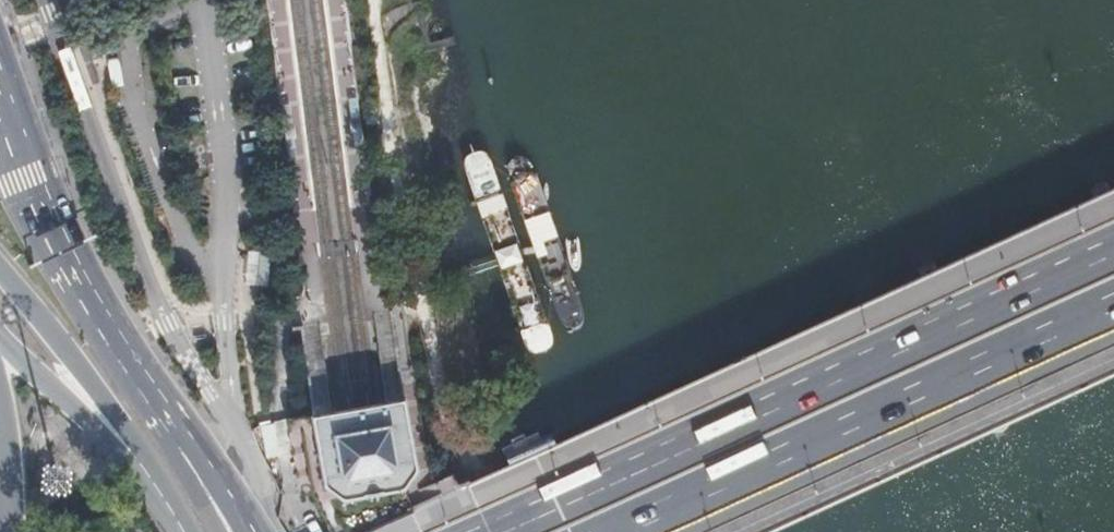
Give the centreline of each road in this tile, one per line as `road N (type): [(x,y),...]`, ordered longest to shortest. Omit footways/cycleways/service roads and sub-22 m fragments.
road 1 (primary): [(1113,242),(476,531)]
road 2 (primary): [(617,531),(1113,305)]
road 3 (unknown): [(253,531),(174,428),(58,249),(0,108)]
road 4 (primary): [(0,343),(143,464),(181,531)]
road 5 (unknown): [(0,273),(116,416),(143,464)]

